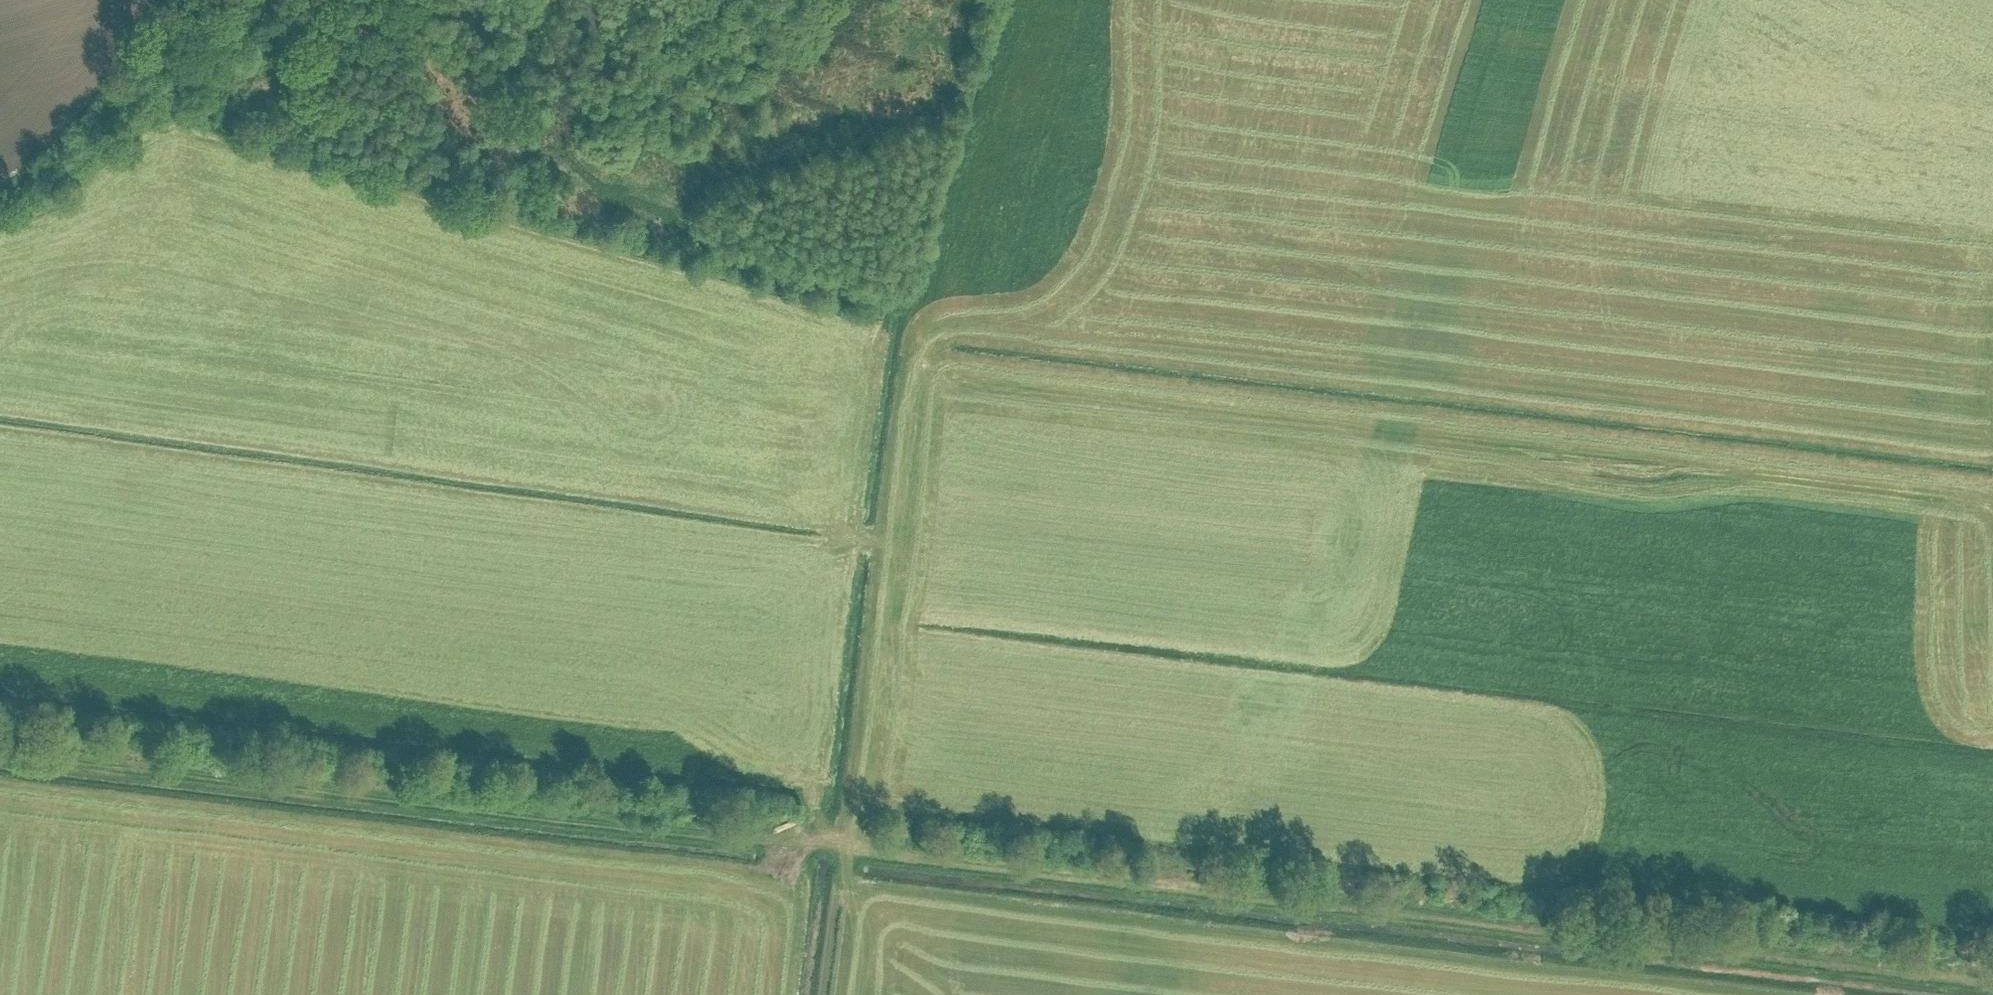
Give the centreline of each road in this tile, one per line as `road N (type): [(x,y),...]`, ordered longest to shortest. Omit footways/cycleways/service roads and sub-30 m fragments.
road 1 (track): [(1992,975),(844,848),(825,994)]
road 2 (track): [(0,750),(844,848),(884,553)]
road 3 (track): [(899,416),(884,553),(854,533)]

